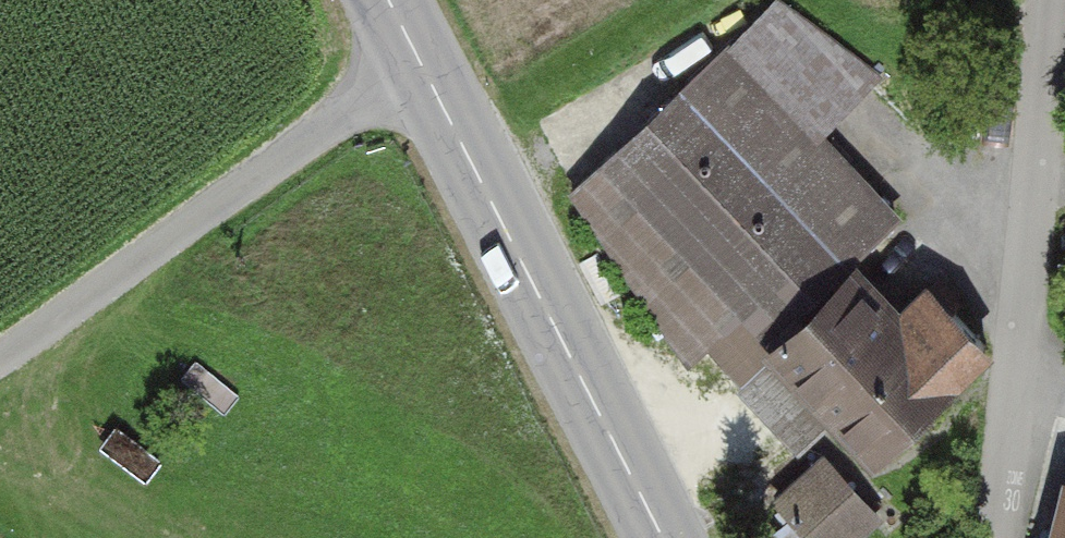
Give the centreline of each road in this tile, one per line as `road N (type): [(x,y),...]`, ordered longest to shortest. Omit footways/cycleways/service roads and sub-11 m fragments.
road 1 (tertiary): [(393,0),(664,537)]
road 2 (residential): [(997,537),(1051,0)]
road 3 (track): [(0,359),(423,60)]

